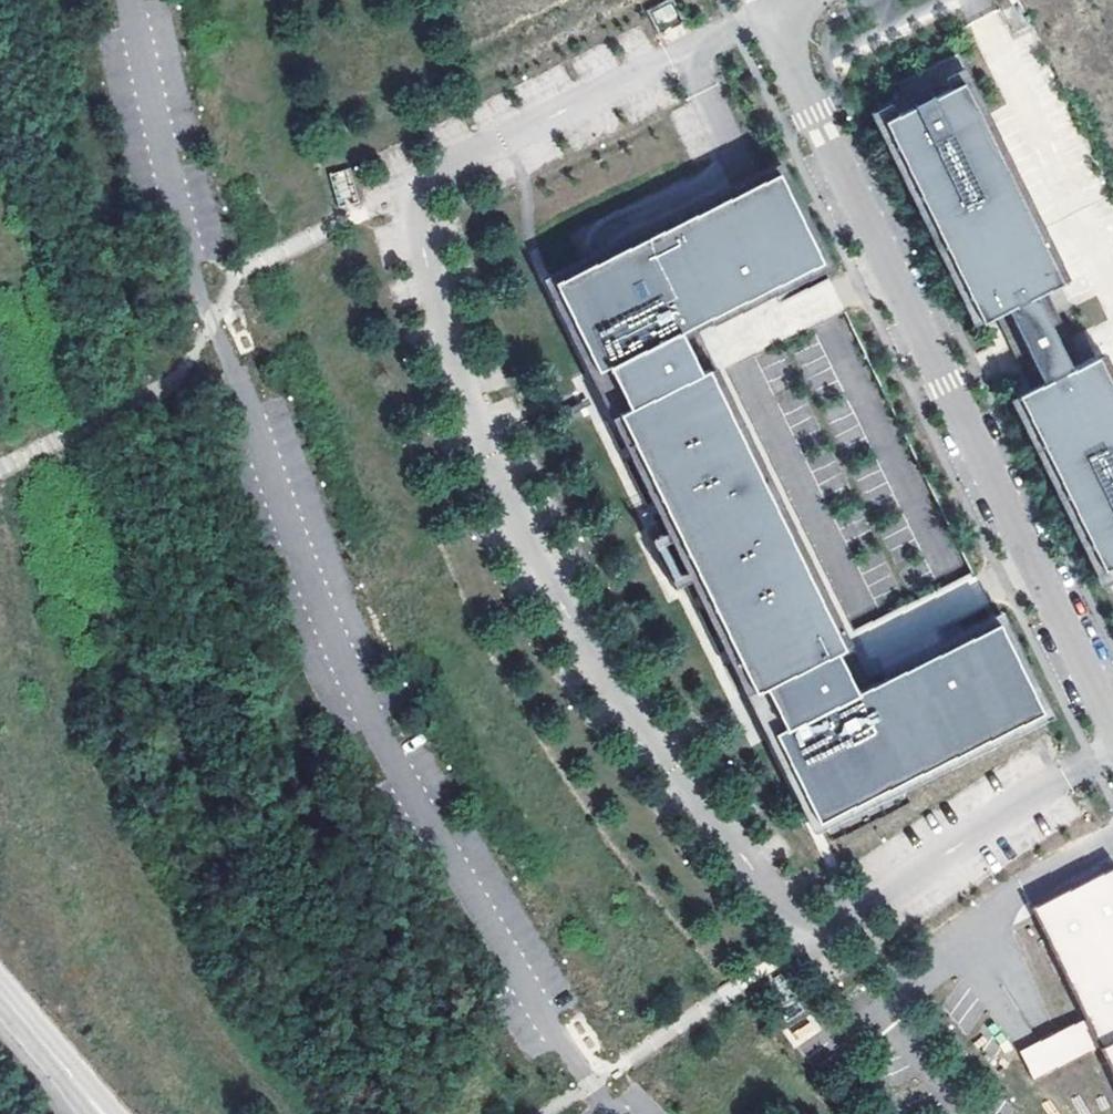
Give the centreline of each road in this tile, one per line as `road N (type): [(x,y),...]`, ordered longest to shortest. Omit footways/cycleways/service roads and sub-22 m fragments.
road 1 (unclassified): [(1112,730),(795,77),(785,26),(809,0)]
road 2 (residential): [(0,990),(103,1113)]

